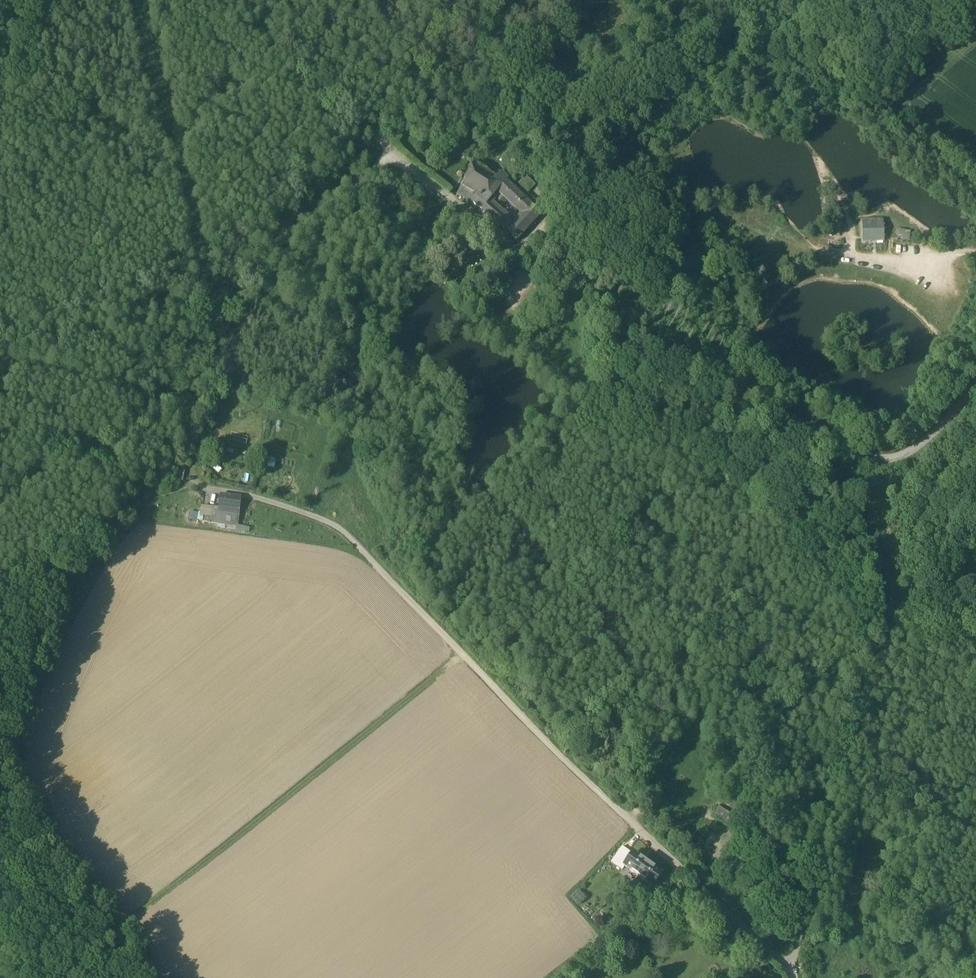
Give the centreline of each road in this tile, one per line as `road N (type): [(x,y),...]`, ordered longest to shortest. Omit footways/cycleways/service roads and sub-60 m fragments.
road 1 (residential): [(794,977),(337,525),(249,495),(179,487)]
road 2 (residential): [(975,388),(912,453),(868,459),(622,332),(440,188)]
road 3 (track): [(465,658),(130,931)]
road 4 (track): [(787,968),(798,956),(864,672),(874,568)]
road 5 (unclassified): [(353,119),(206,0)]

